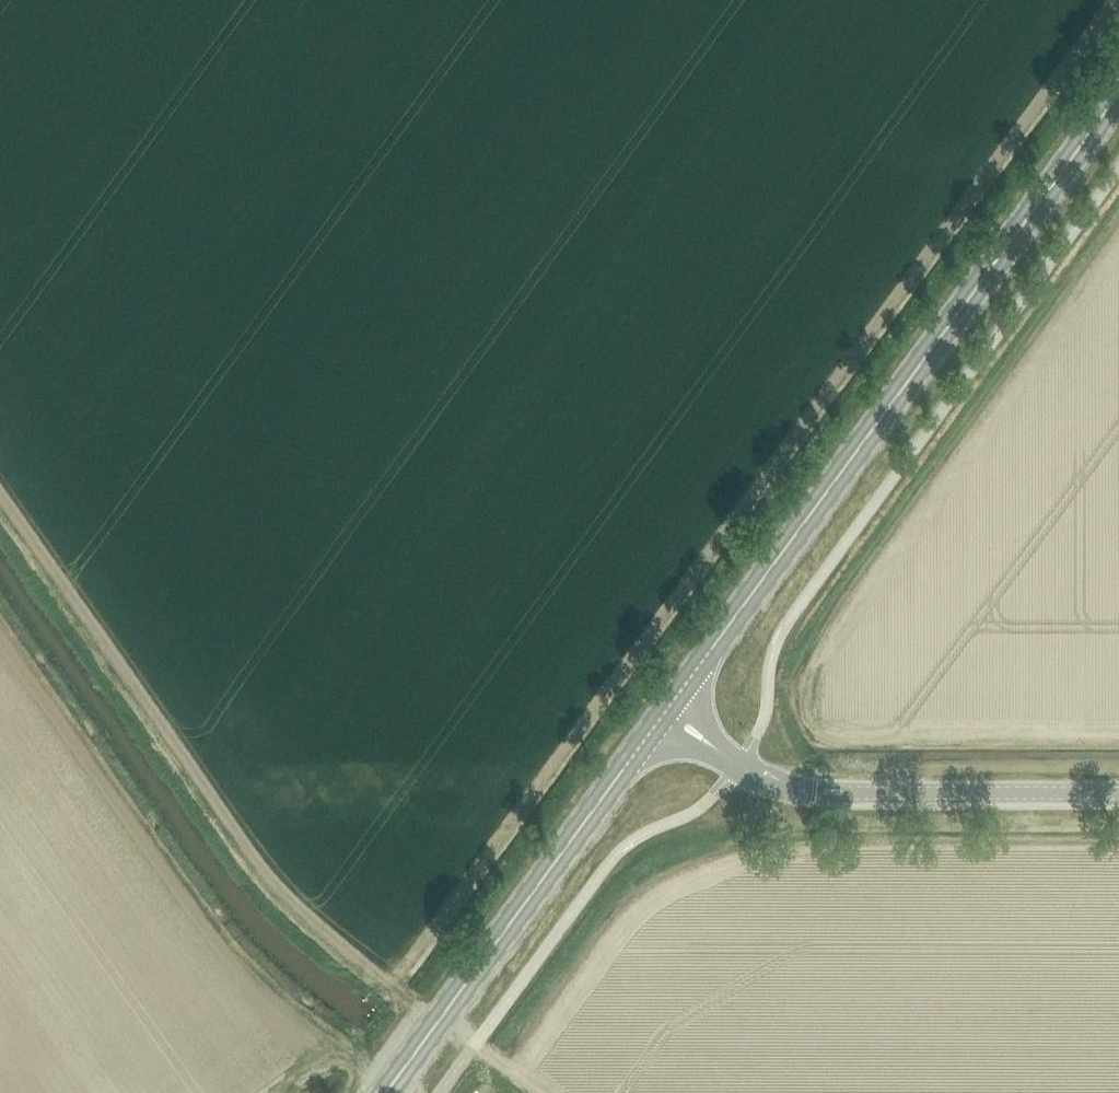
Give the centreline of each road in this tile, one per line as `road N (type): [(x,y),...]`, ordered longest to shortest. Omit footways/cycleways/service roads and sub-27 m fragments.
road 1 (secondary): [(675,700),(1118,93)]
road 2 (secondary): [(386,1092),(655,728)]
road 3 (unclassified): [(719,751),(776,785),(808,792),(1118,794)]

